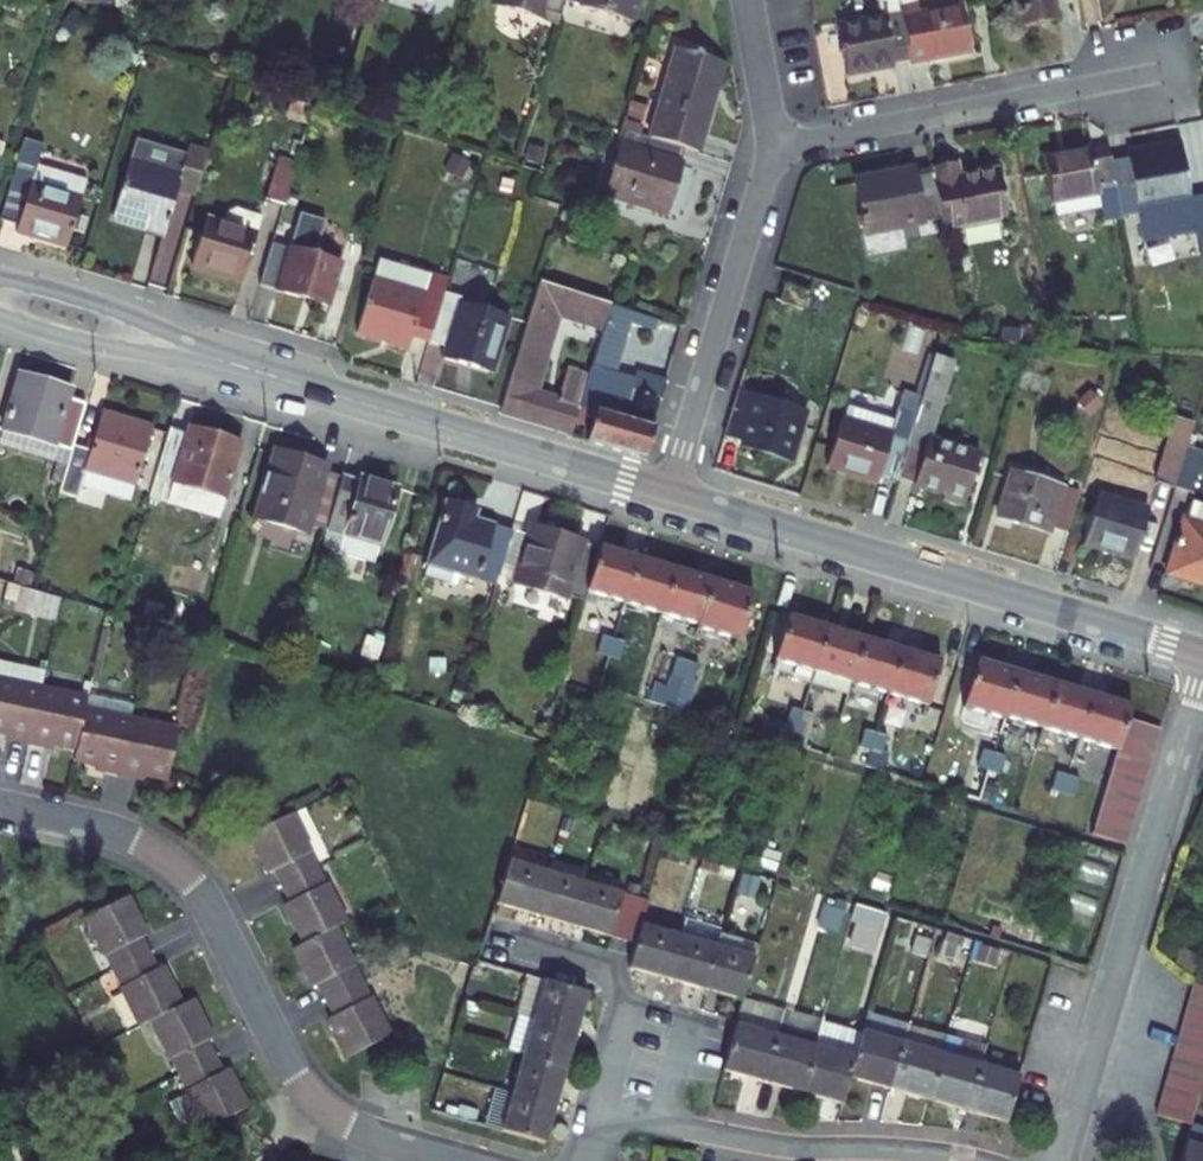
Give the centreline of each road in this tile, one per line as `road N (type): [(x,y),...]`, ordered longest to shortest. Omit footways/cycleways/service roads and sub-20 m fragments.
road 1 (residential): [(0,805),(113,830),(184,871),(318,1103),(368,1131),(476,1160)]
road 2 (tertiary): [(672,494),(1202,653)]
road 3 (residential): [(1060,1160),(1202,679)]
road 4 (tertiary): [(217,359),(672,494)]
road 5 (residential): [(774,143),(1158,70)]
road 6 (residential): [(774,143),(672,494)]
road 7 (residential): [(661,1121),(779,1146),(911,1149),(982,1160)]
road 8 (residential): [(495,934),(617,976),(623,1014),(600,1104)]
road 9 (tertiary): [(217,359),(105,305),(0,277)]
road 10 (tertiary): [(0,316),(76,341),(217,359)]
road 11 (residential): [(748,0),(774,143)]

